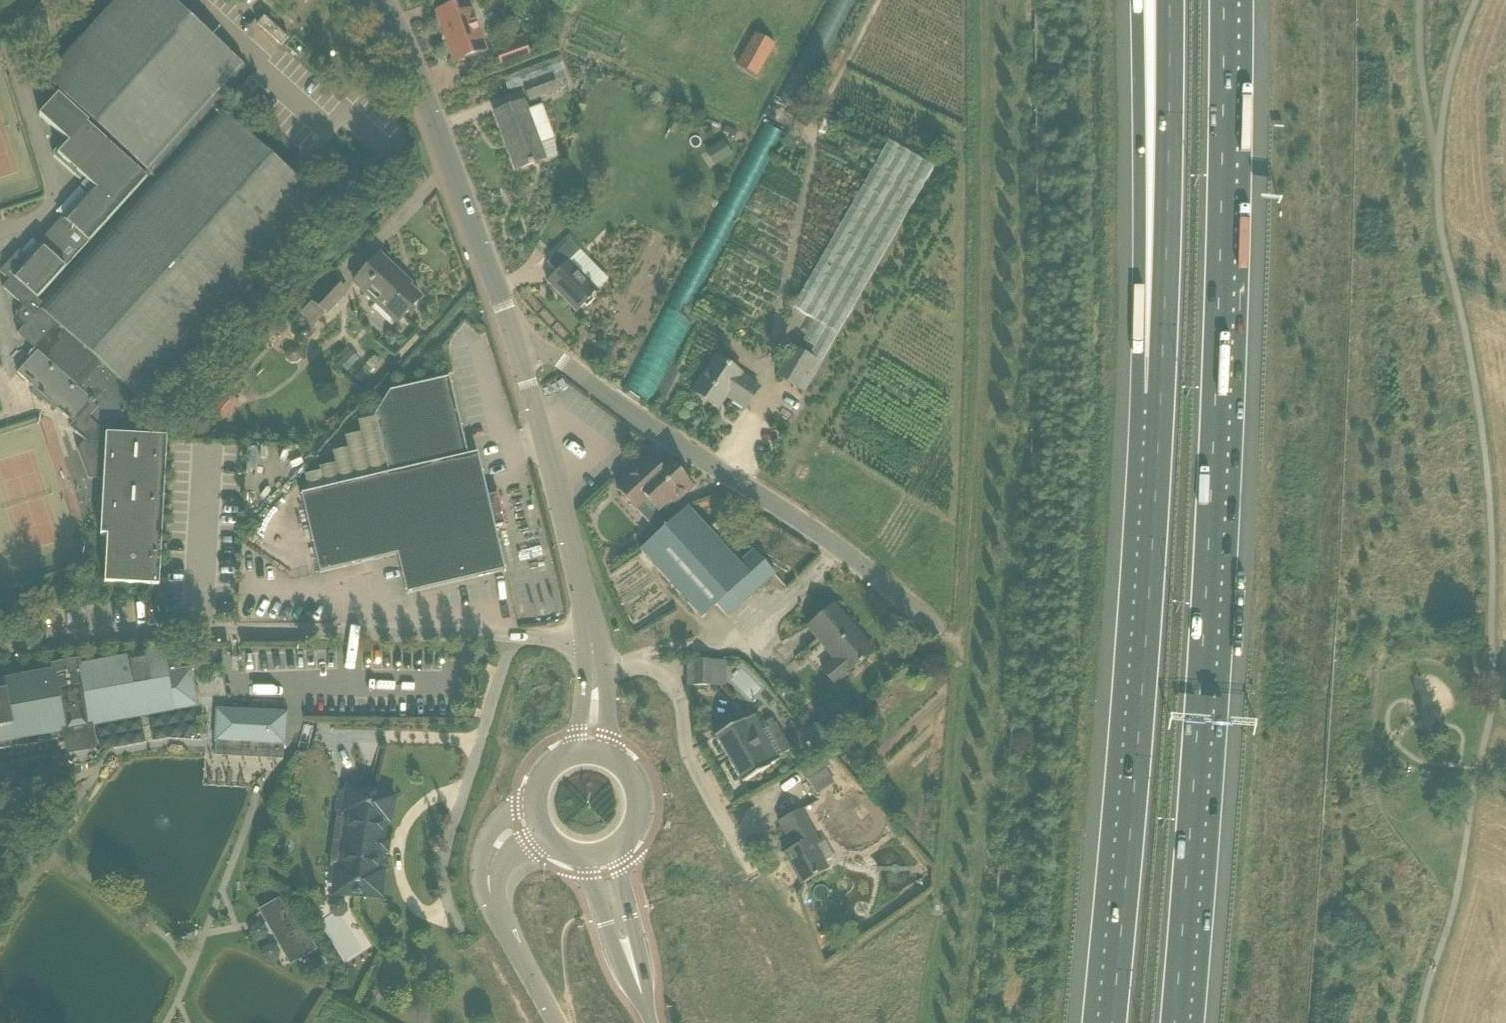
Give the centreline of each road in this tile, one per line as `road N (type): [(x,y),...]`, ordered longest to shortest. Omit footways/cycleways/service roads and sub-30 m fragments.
road 1 (track): [(980,0),(982,384),(942,888),(917,1022)]
road 2 (motorway): [(1177,1022),(1220,420),(1228,0)]
road 3 (motorway): [(1157,414),(1109,1022)]
road 4 (unclassified): [(0,645),(164,631),(592,637)]
road 5 (residential): [(964,650),(841,552),(513,329)]
road 6 (track): [(881,0),(822,112),(757,416)]
road 7 (motorway): [(1130,0),(1157,414)]
road 8 (motorway): [(1170,0),(1157,414)]
road 9 (tertiary): [(513,329),(432,107),(383,0)]
road 10 (tertiary): [(592,637),(513,329)]
road 11 (residential): [(754,877),(688,760),(683,708),(668,680),(636,664),(594,669)]
road 12 (unclassified): [(556,1022),(489,882),(502,837),(537,821)]
road 13 (tertiary): [(651,1022),(601,856)]
road 14 (tertiary): [(601,856),(630,837),(641,807),(620,764),(590,753)]

